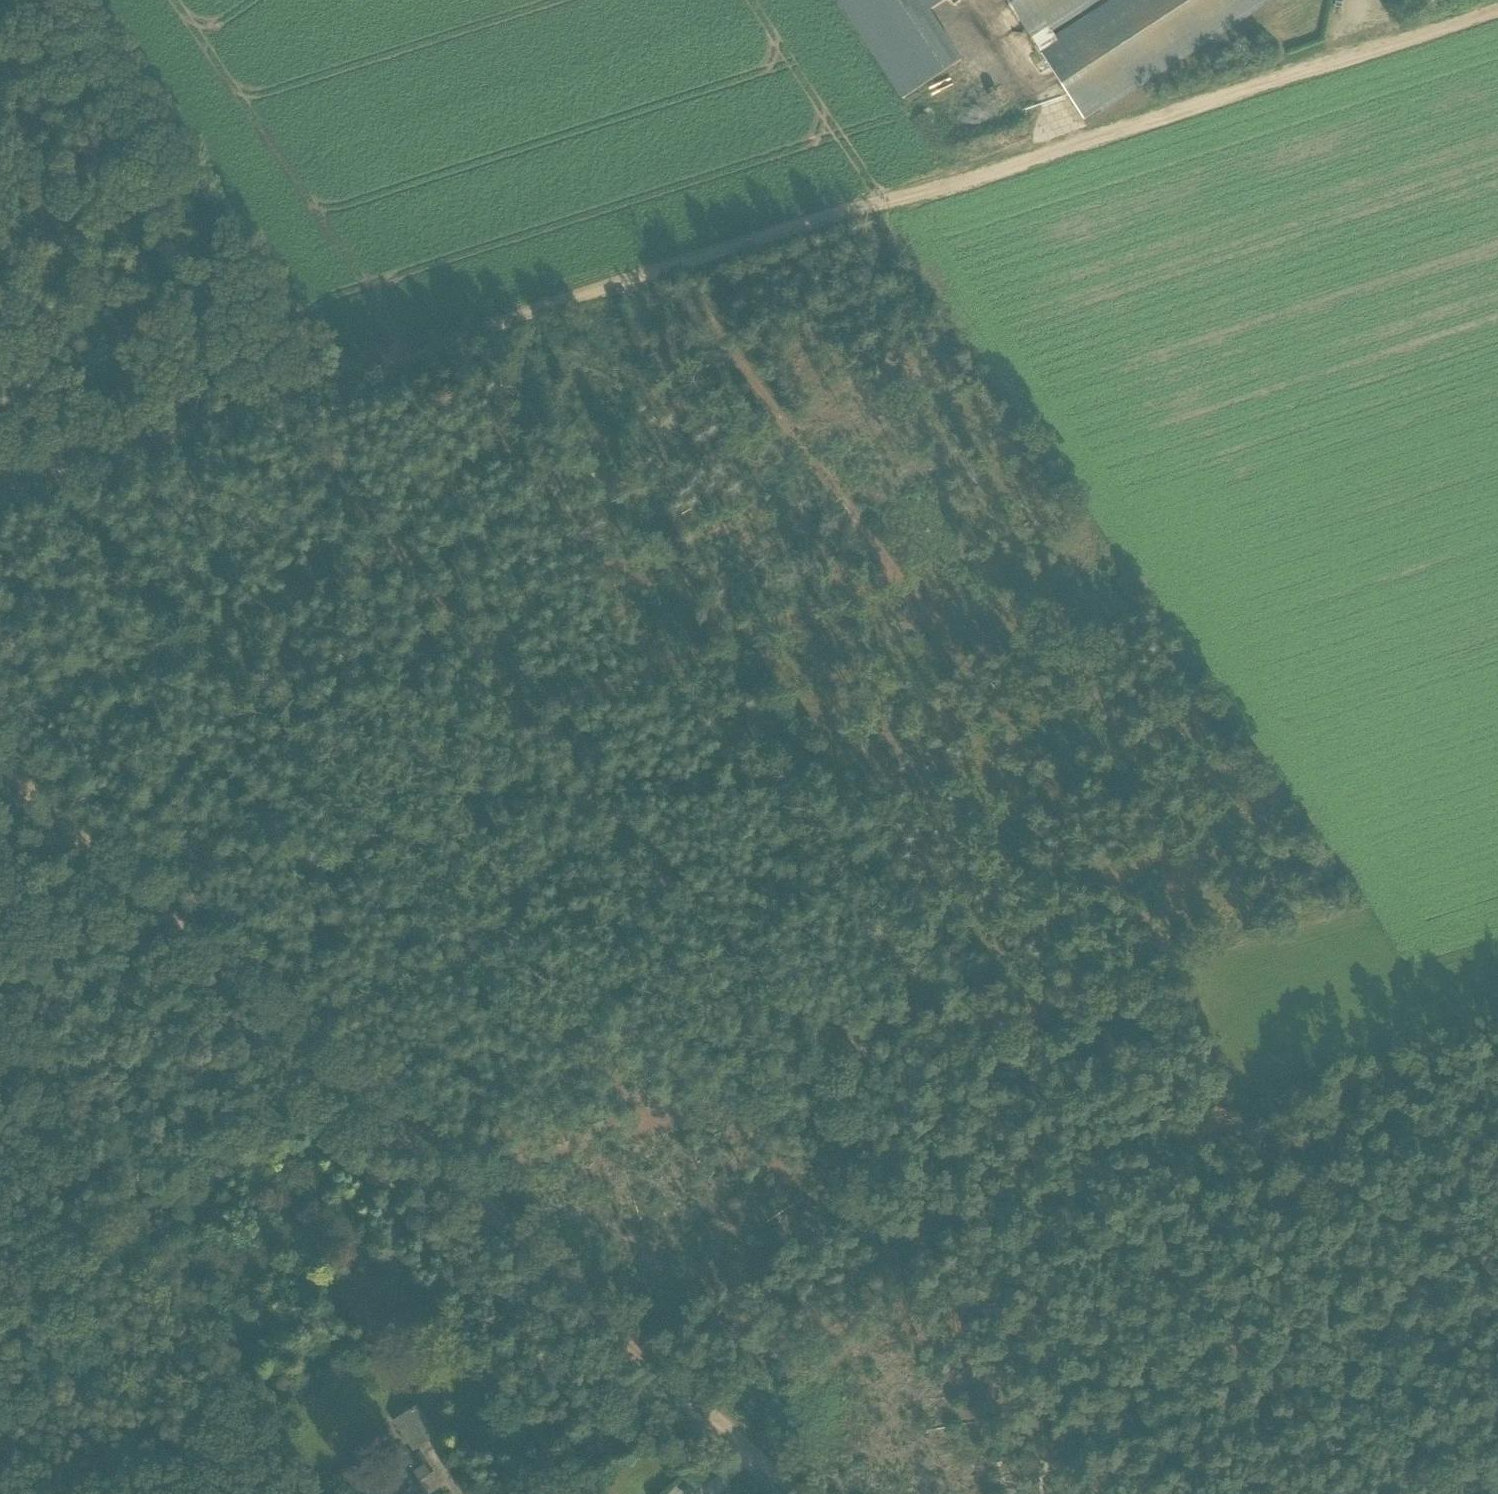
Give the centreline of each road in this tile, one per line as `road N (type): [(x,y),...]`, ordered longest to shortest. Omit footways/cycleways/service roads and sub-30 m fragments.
road 1 (track): [(692,1398),(0,769)]
road 2 (track): [(1497,3),(677,269)]
road 3 (track): [(677,269),(0,490)]
road 4 (unclassified): [(528,1493),(692,1398)]
road 5 (unclassified): [(798,1493),(692,1398)]

